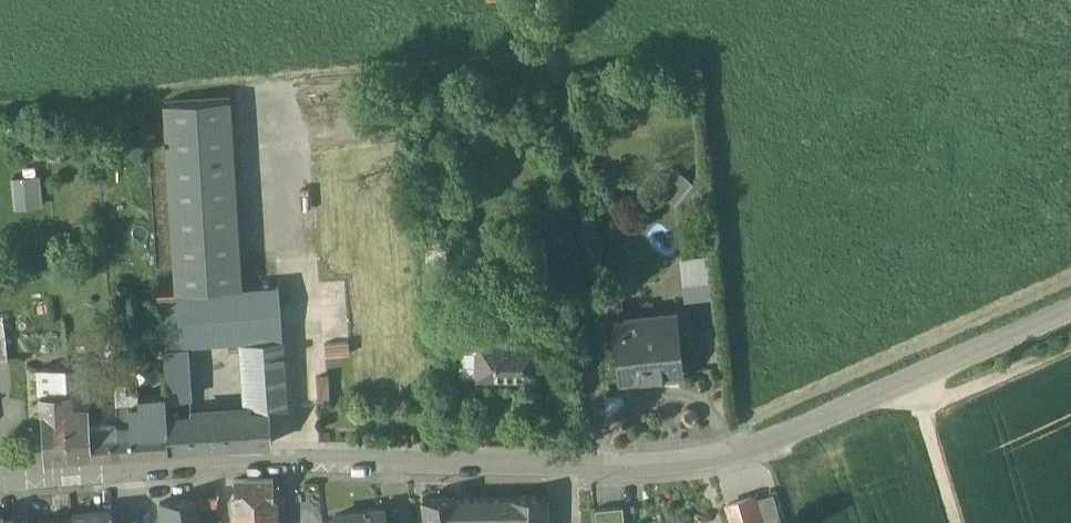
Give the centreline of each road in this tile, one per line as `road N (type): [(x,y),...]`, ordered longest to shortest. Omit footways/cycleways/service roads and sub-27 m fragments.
road 1 (residential): [(0,480),(310,464),(667,464),(803,429)]
road 2 (track): [(550,59),(0,108)]
road 3 (track): [(591,467),(557,59),(550,59)]
road 4 (unclassified): [(803,429),(1070,308)]
road 5 (track): [(286,84),(297,261)]
road 6 (track): [(921,412),(1070,344)]
road 7 (track): [(907,384),(955,522)]

